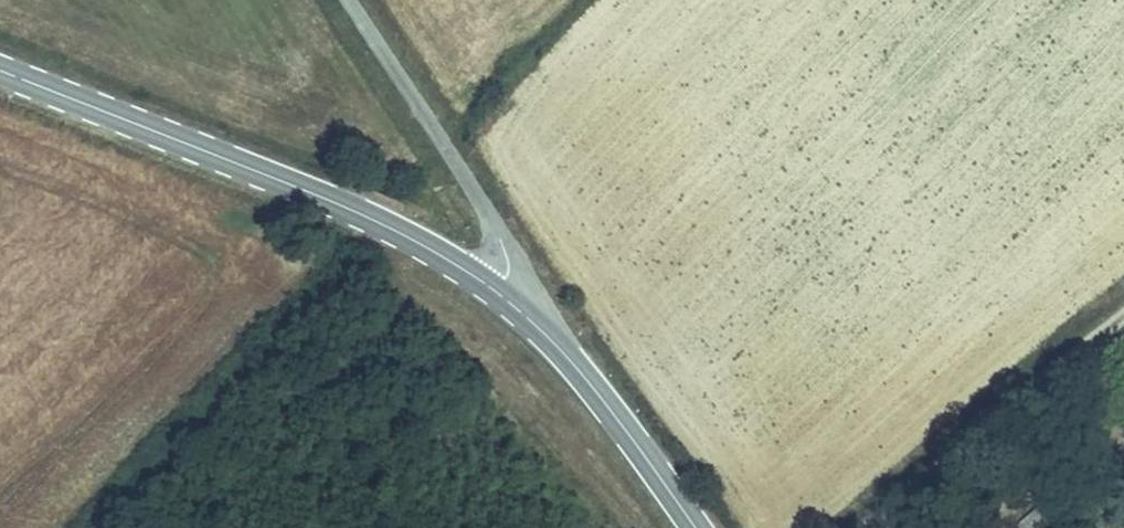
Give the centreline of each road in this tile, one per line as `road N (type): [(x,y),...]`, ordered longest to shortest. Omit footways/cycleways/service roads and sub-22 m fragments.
road 1 (secondary): [(496,290),(376,221),(0,70)]
road 2 (unclassified): [(347,0),(504,245),(510,267),(496,290)]
road 3 (track): [(1123,313),(862,527)]
road 4 (secondary): [(696,527),(553,341),(496,290)]

